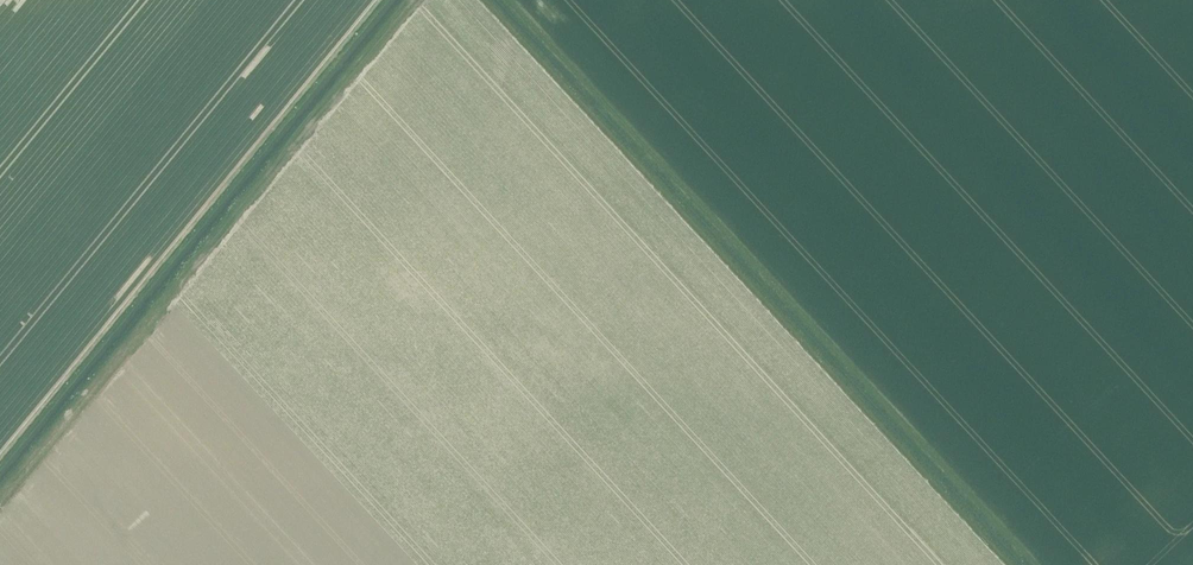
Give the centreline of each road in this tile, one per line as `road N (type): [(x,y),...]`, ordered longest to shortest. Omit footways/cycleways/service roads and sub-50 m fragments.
road 1 (track): [(205,246),(408,0)]

